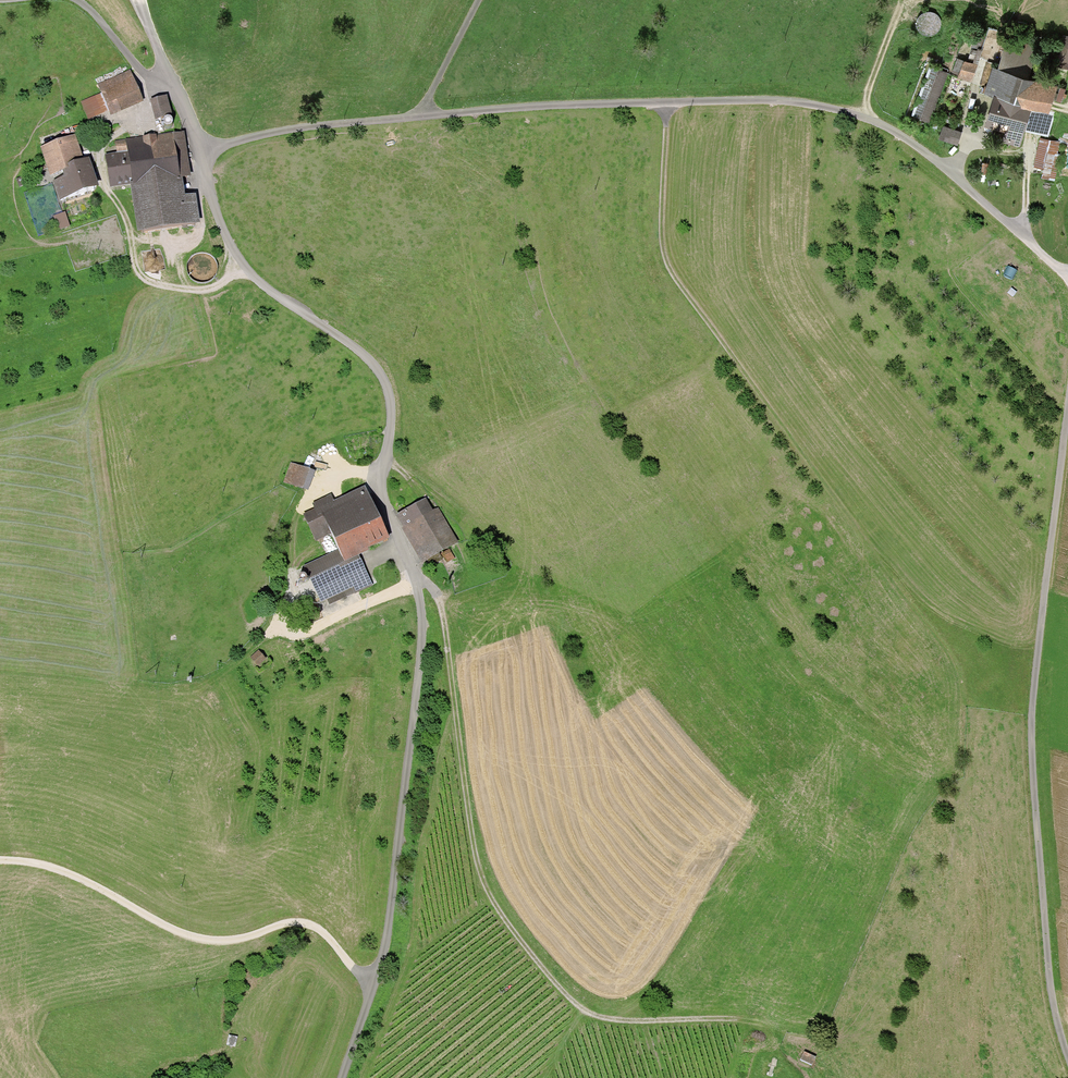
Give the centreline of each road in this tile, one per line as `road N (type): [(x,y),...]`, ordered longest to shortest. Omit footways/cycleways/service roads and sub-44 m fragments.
road 1 (unclassified): [(342,1077),(385,948),(423,617),(380,488),(391,406),(382,378),(370,360),(247,271),(208,190),(203,147)]
road 2 (residential): [(203,147),(321,127),(504,111),(836,108),(870,118),(950,170),(1067,271)]
road 3 (track): [(667,105),(661,238),(668,269),(947,654),(958,745)]
road 4 (unclassified): [(1067,379),(1028,714),(1049,1001),(1067,1063)]
road 5 (track): [(416,584),(436,594),(443,610),(480,880),(527,949),(595,1016),(733,1018)]
road 6 (track): [(372,987),(313,925),(282,925),(234,941),(197,939),(67,872),(0,863)]
road 7 (unclassified): [(203,147),(141,14)]
road 8 (track): [(417,118),(481,0)]
road 9 (track): [(76,0),(142,71),(174,84)]
road 10 (track): [(870,118),(867,93),(900,0)]

